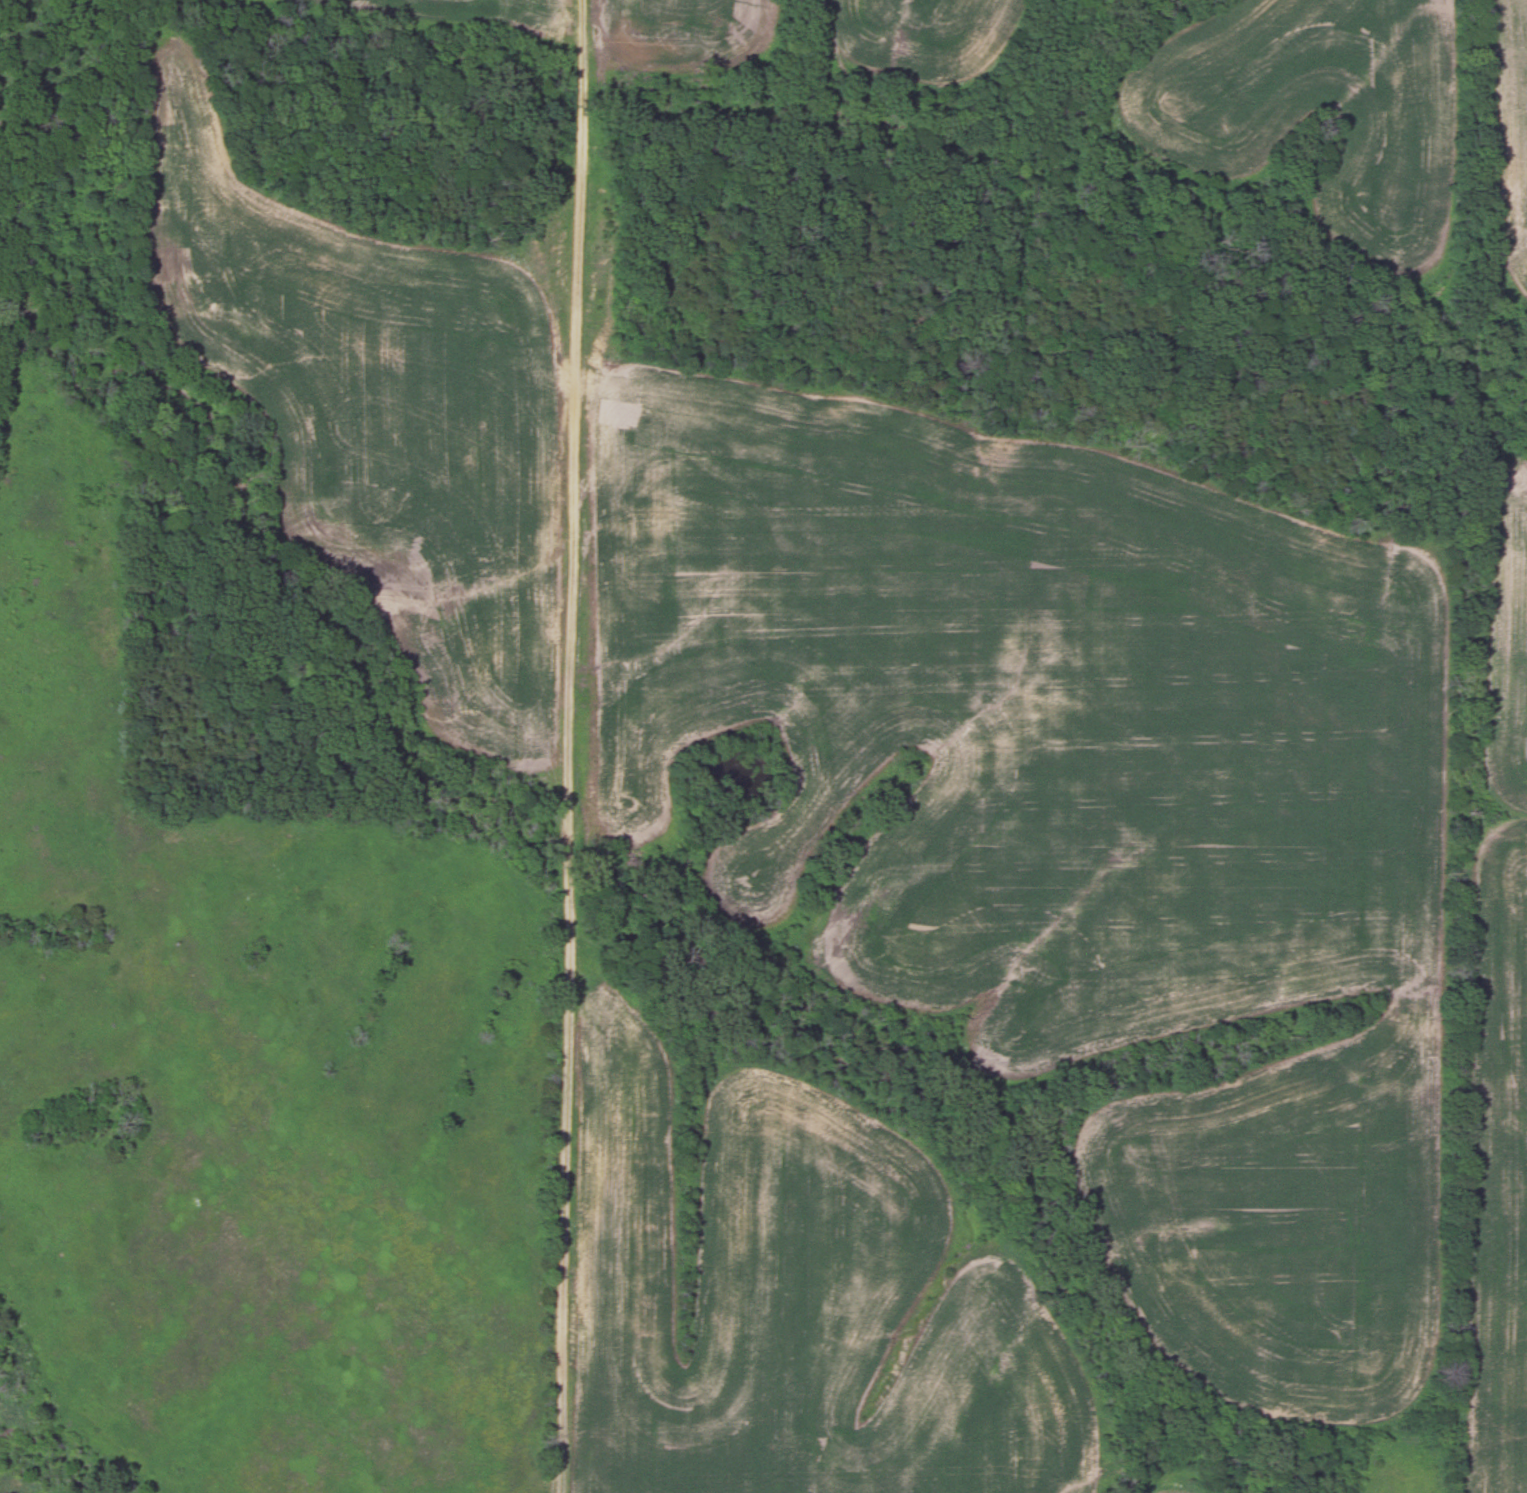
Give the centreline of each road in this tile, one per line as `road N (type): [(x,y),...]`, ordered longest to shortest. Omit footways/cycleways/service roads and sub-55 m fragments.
road 1 (residential): [(560,1492),(579,0)]

